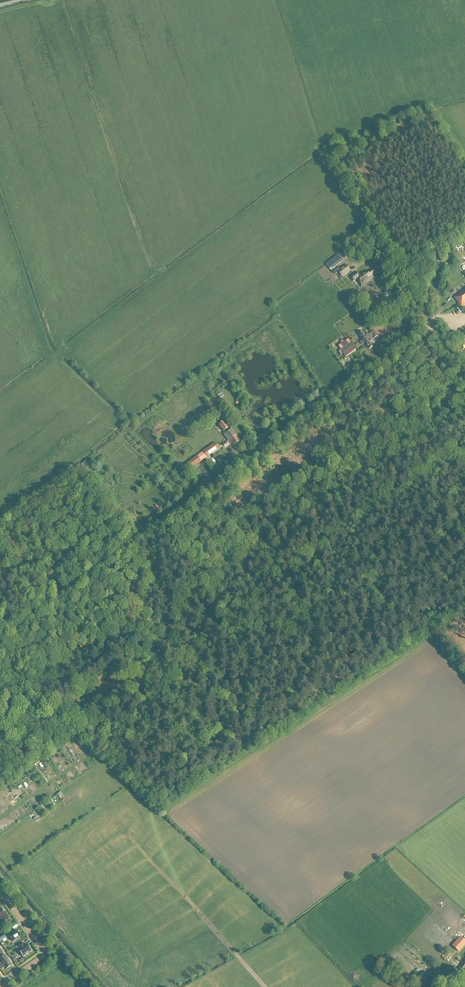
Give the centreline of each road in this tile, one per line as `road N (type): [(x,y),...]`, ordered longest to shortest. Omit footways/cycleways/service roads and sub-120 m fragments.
road 1 (unclassified): [(464,382),(427,324),(203,494)]
road 2 (residential): [(2,986),(43,952),(0,902)]

